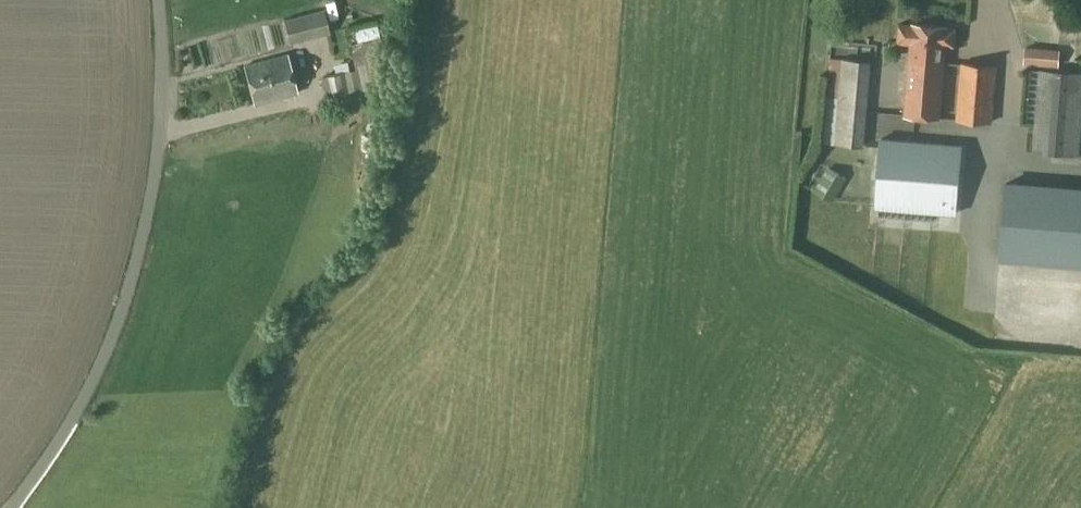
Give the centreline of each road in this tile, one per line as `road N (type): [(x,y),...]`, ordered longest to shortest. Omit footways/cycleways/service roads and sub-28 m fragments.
road 1 (unclassified): [(8,507),(108,345),(135,258),(161,97),(158,0)]

